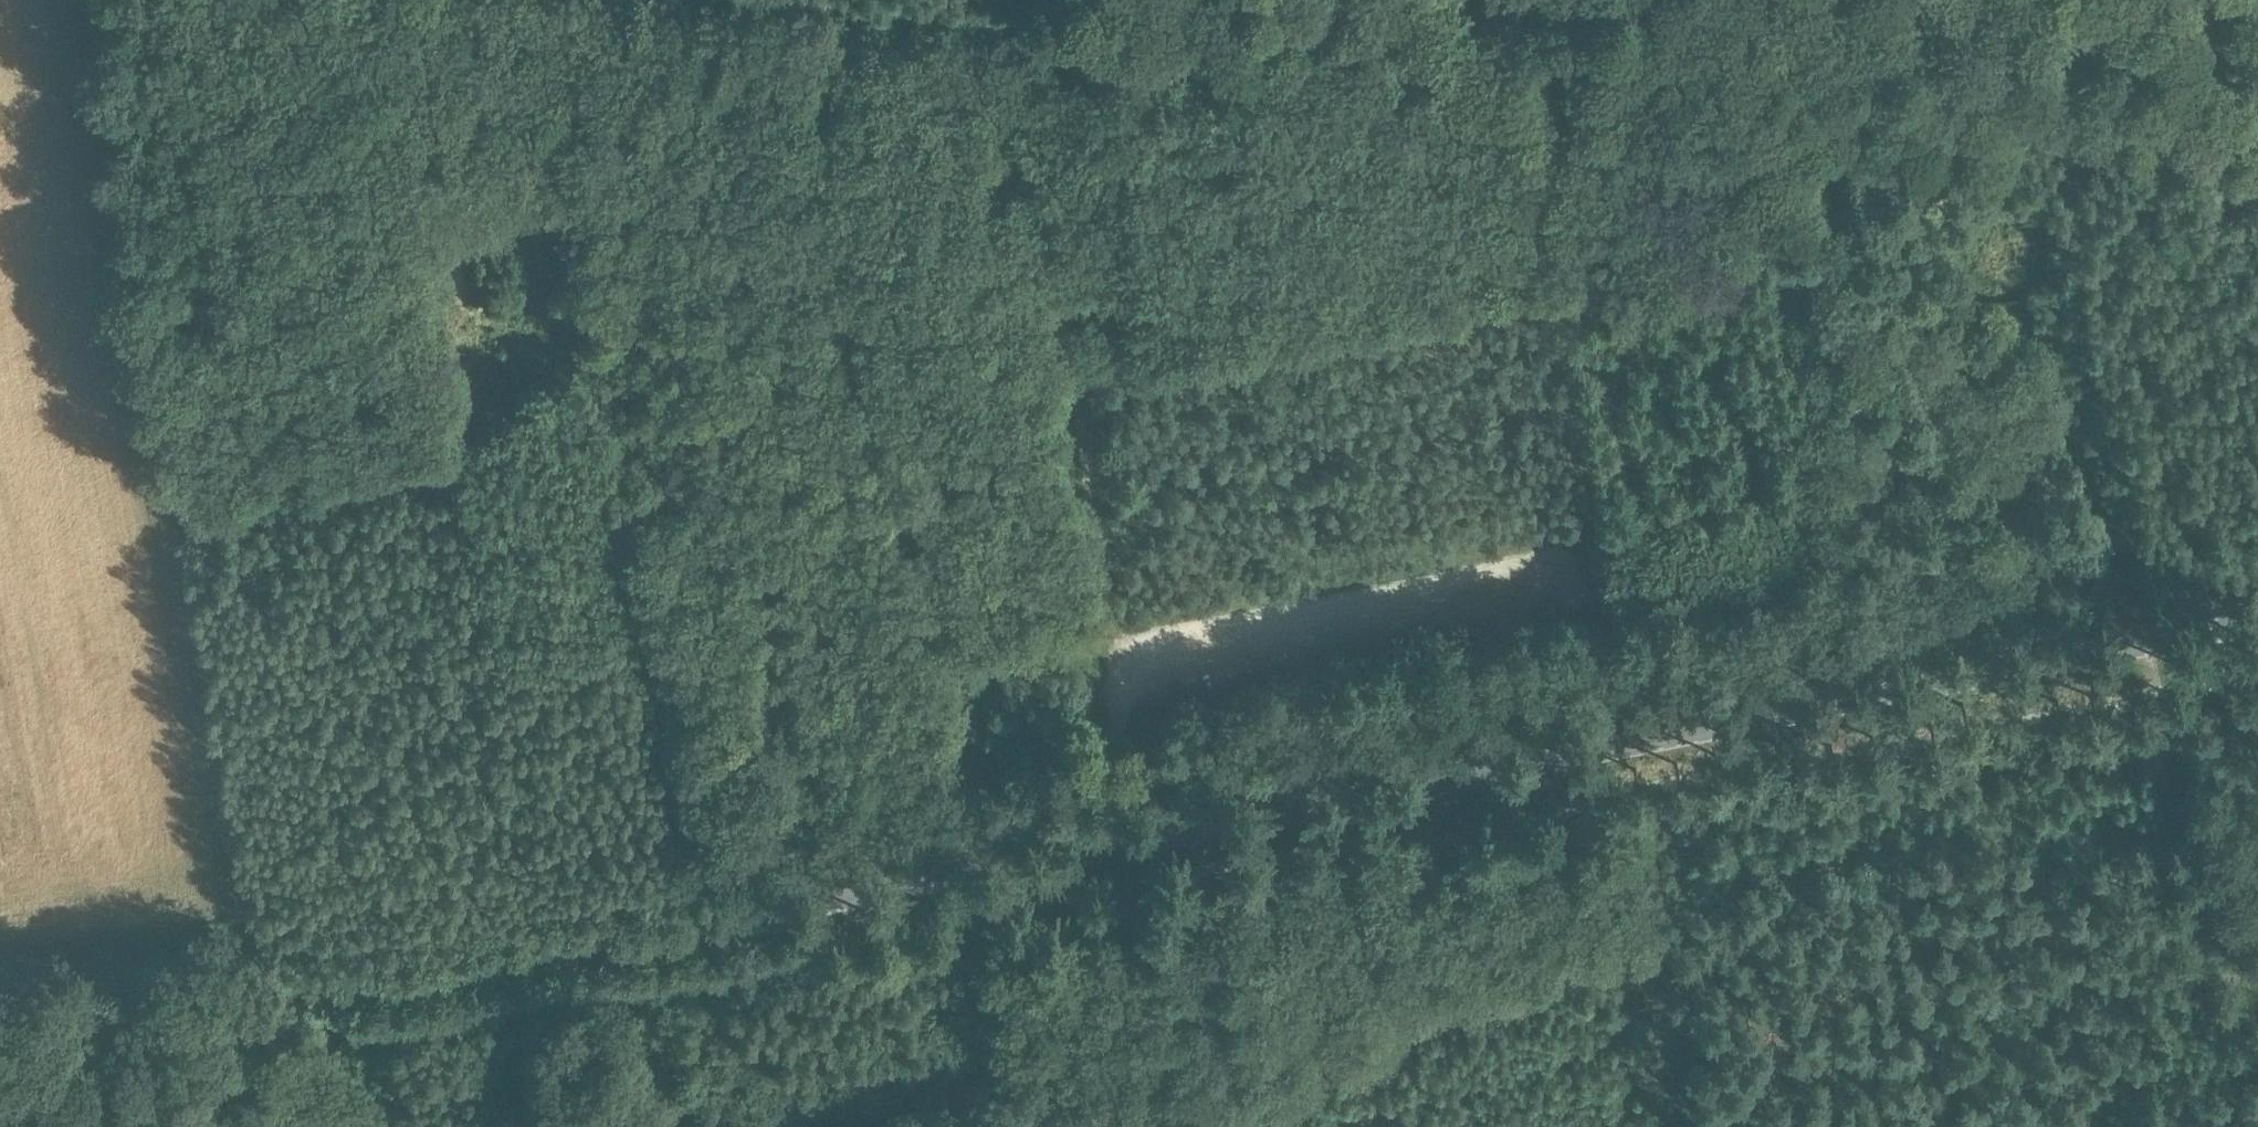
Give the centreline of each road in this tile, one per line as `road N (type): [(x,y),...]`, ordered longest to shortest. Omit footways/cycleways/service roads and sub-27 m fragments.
road 1 (tertiary): [(0,1027),(472,970),(2257,623)]
road 2 (track): [(1912,0),(1965,151),(1029,32)]
road 3 (track): [(260,998),(86,0)]
road 4 (track): [(1029,32),(1111,674)]
road 5 (track): [(2147,644),(2257,944)]
road 6 (track): [(1029,32),(794,0)]
road 7 (track): [(1036,1126),(964,922)]

